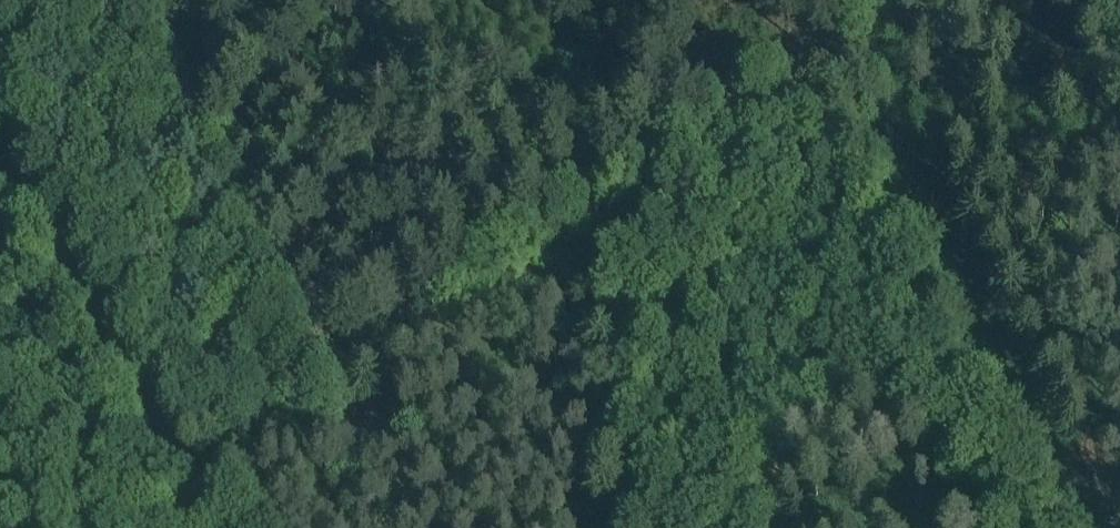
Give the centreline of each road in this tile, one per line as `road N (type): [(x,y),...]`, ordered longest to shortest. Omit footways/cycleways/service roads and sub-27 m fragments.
road 1 (track): [(918,0),(211,486),(200,527)]
road 2 (track): [(0,119),(233,527)]
road 3 (track): [(655,179),(622,247),(615,303),(615,527)]

